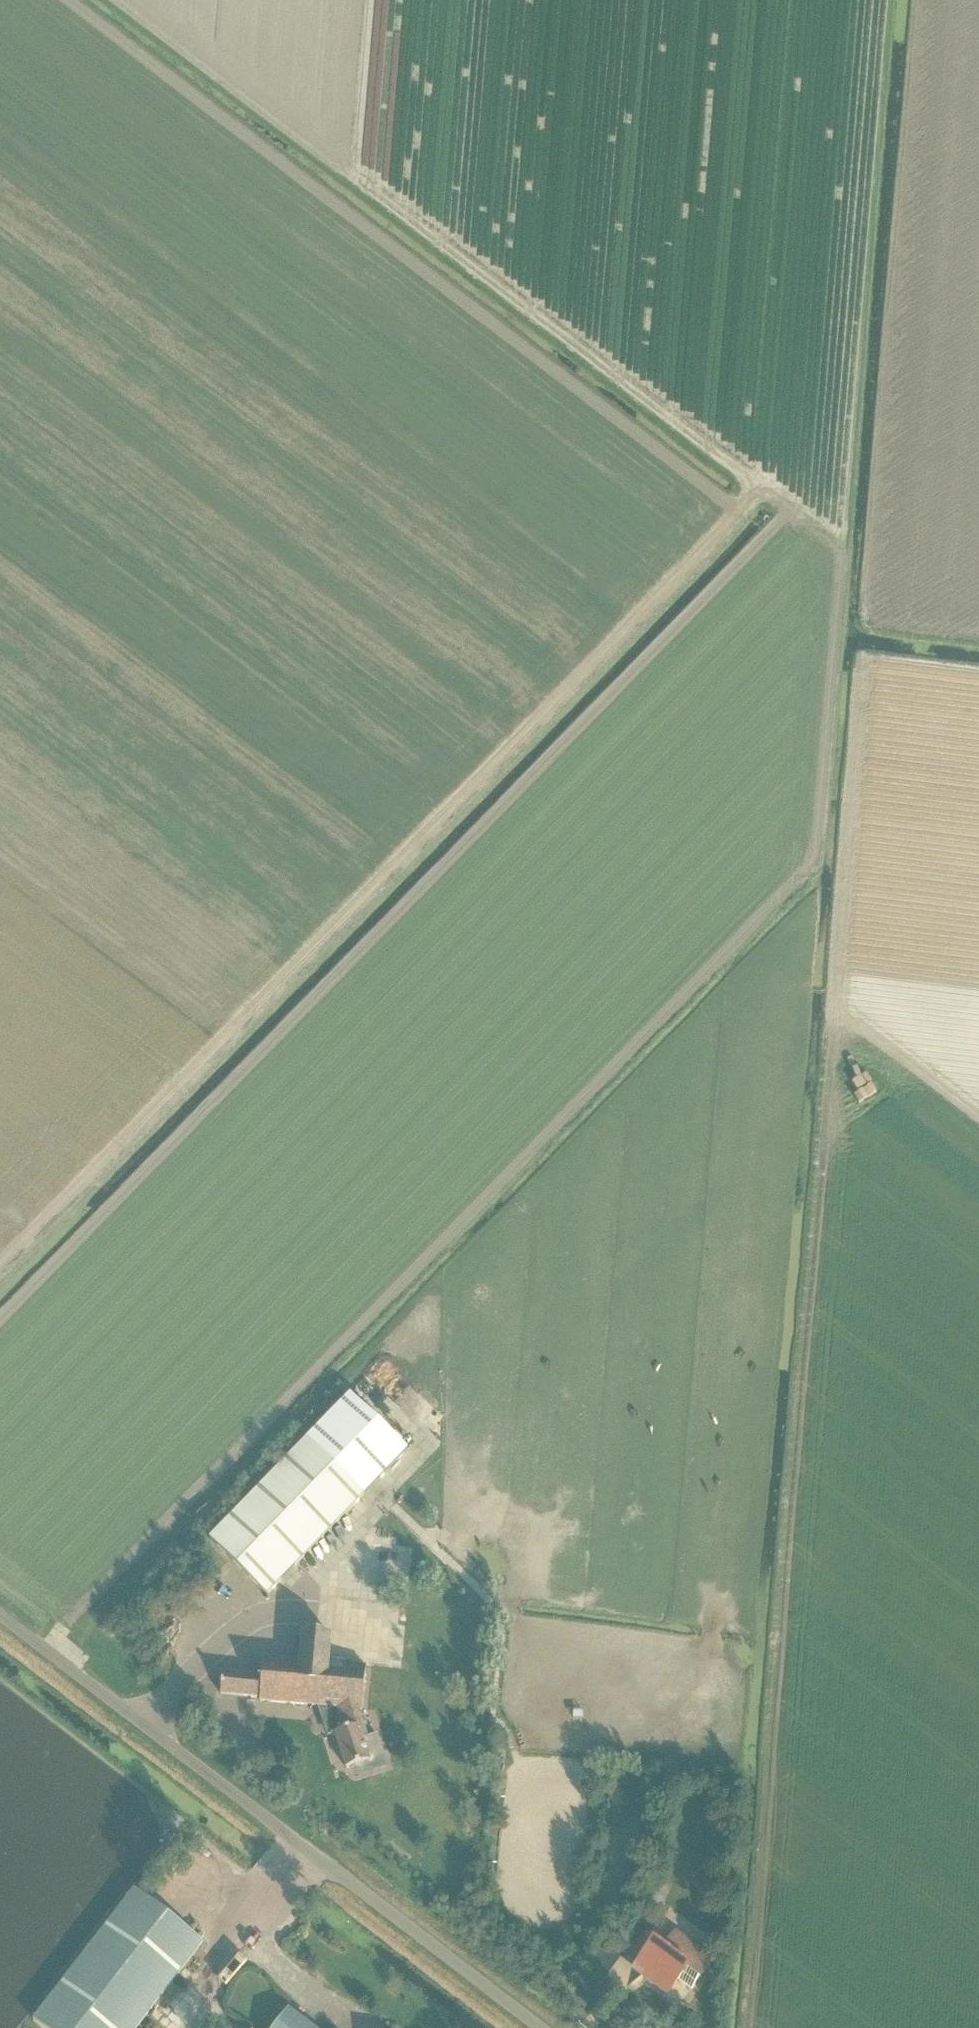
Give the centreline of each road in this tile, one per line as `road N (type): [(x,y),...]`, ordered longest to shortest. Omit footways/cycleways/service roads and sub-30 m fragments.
road 1 (track): [(112,0),(732,469),(749,492),(727,529),(0,1270)]
road 2 (unclassified): [(539,2027),(0,1620)]
road 3 (track): [(303,1848),(180,2027)]

